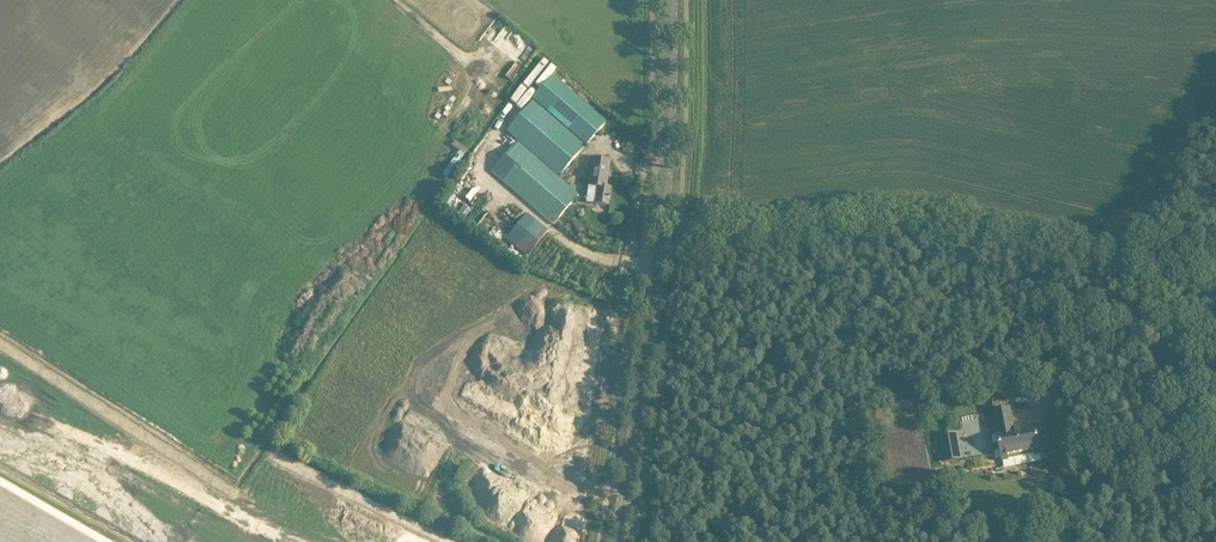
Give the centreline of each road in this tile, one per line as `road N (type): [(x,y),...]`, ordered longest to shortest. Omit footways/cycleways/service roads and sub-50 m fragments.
road 1 (unclassified): [(1153,295),(1102,271),(928,230),(661,248)]
road 2 (secondary): [(619,541),(661,248)]
road 3 (secondary): [(661,248),(669,0)]

